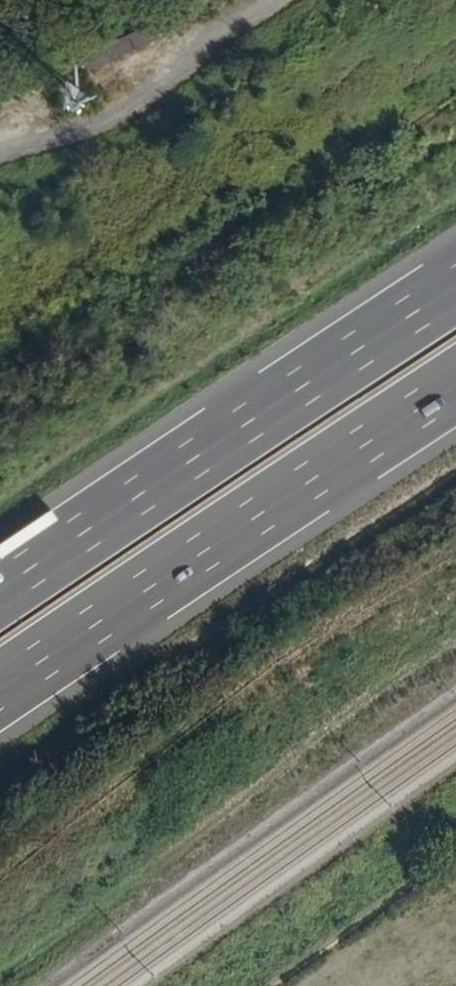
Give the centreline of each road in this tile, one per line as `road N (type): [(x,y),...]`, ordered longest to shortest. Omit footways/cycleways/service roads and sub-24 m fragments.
road 1 (motorway): [(0,693),(455,388)]
road 2 (motorway): [(455,285),(0,589)]

